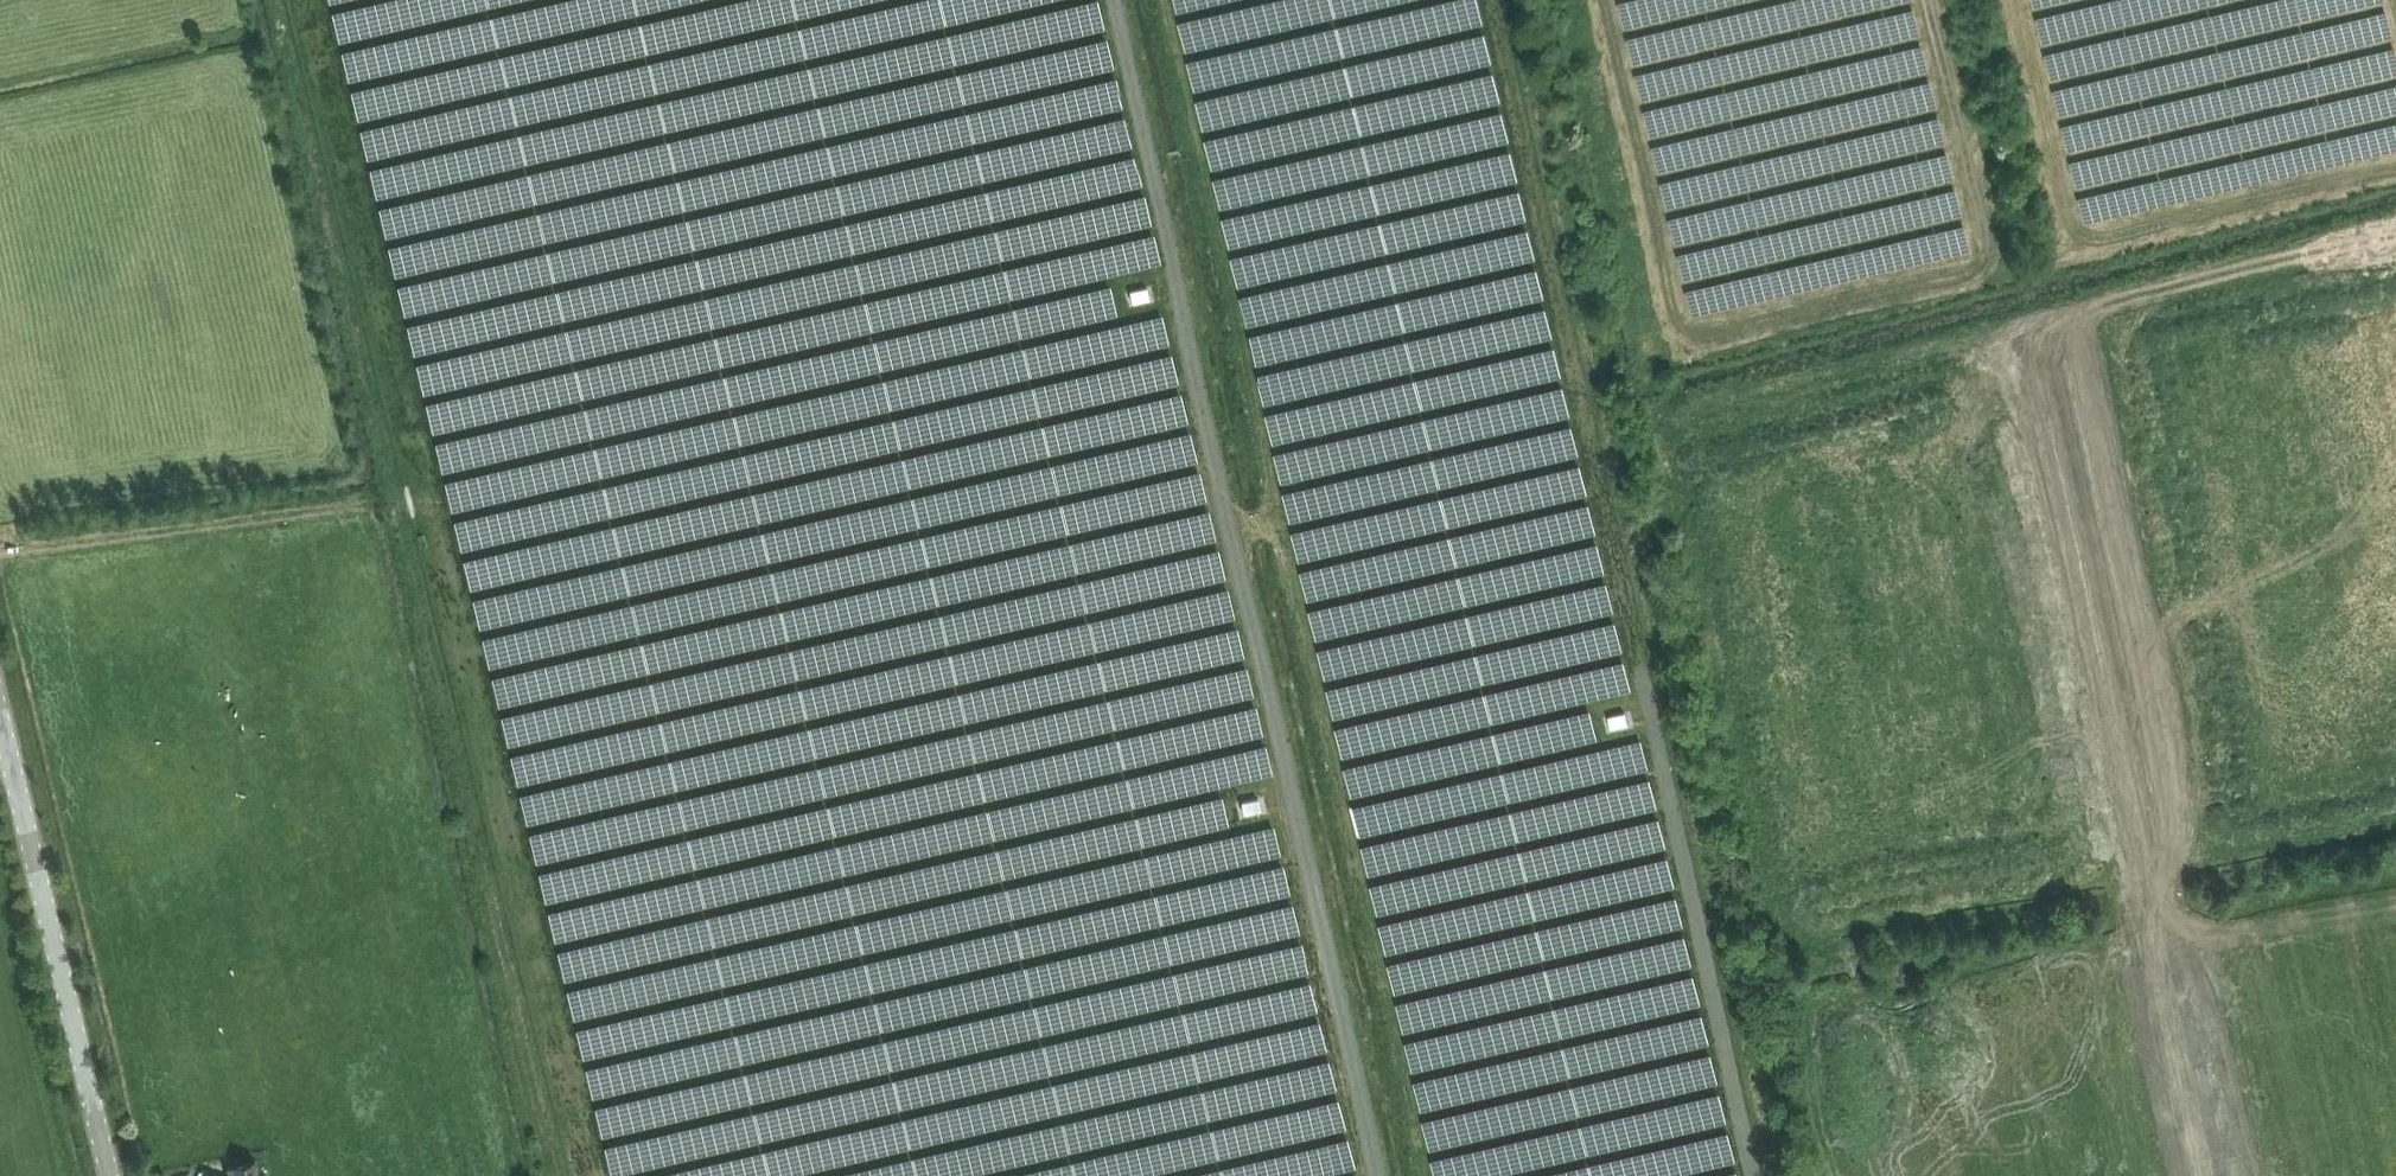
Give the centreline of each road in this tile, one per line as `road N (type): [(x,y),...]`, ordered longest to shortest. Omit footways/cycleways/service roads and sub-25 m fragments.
road 1 (unclassified): [(114,1175),(0,707)]
road 2 (track): [(0,552),(368,500)]

